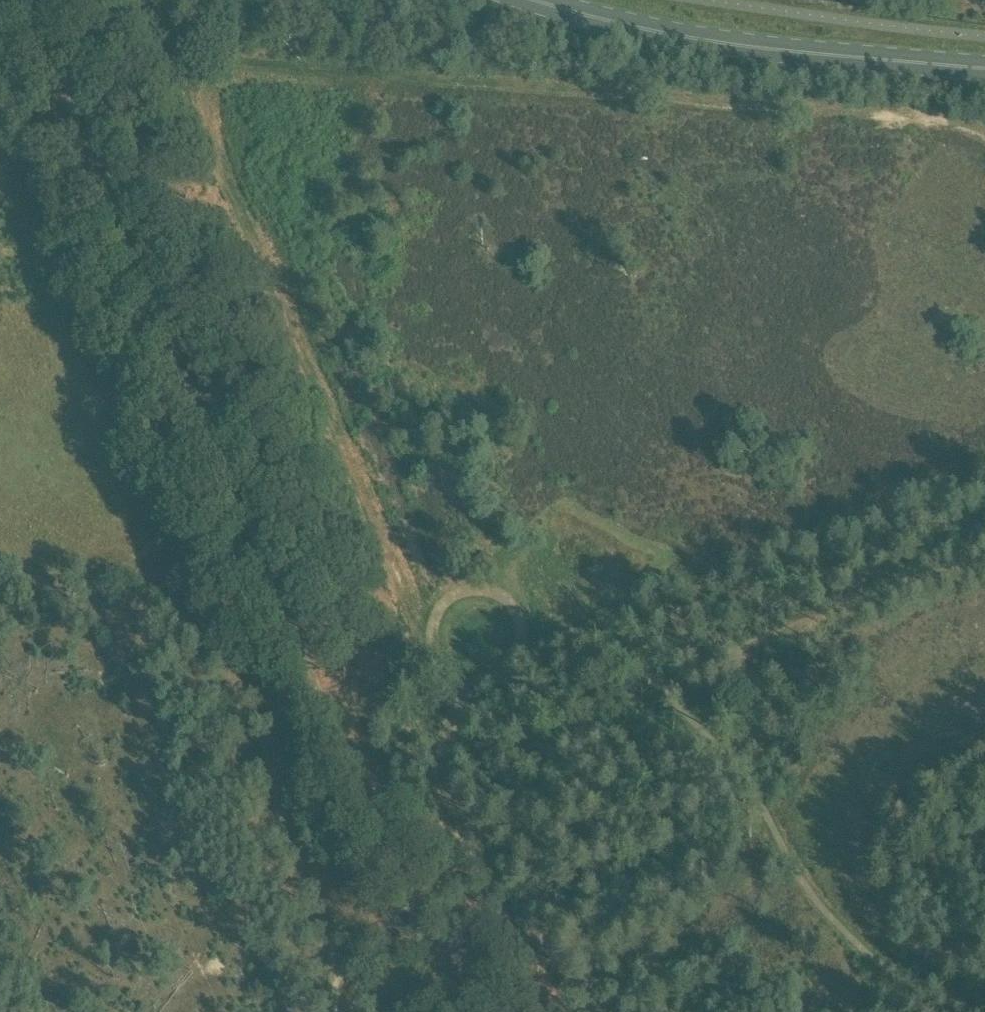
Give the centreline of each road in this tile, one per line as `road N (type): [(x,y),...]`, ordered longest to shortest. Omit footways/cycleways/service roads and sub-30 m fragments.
road 1 (track): [(457,1011),(92,157),(91,119),(114,0)]
road 2 (primary): [(984,70),(713,43),(536,0)]
road 3 (track): [(560,1011),(511,903),(446,792),(437,755),(453,732),(458,696)]

